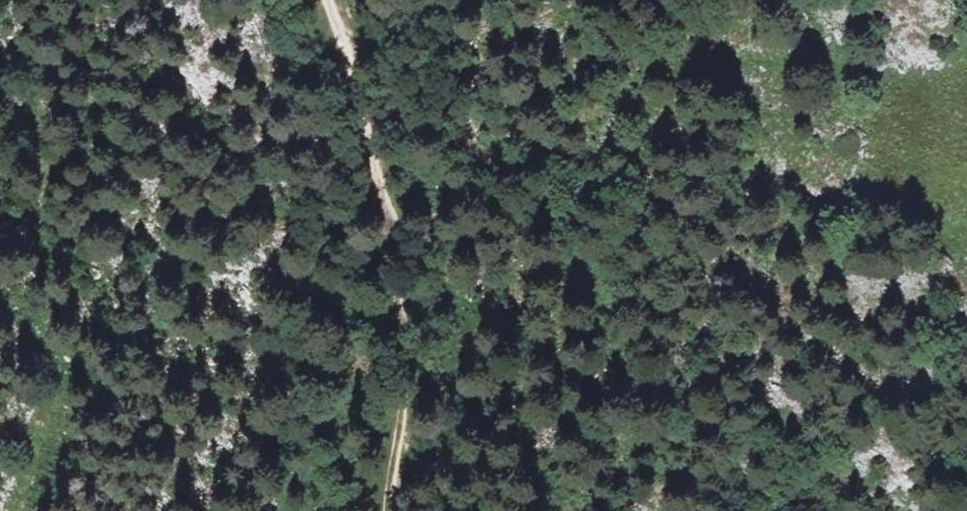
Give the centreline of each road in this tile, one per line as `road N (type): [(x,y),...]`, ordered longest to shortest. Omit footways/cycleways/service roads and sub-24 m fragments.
road 1 (track): [(396,510),(411,328),(404,261),(354,118),(346,41),(333,0)]

